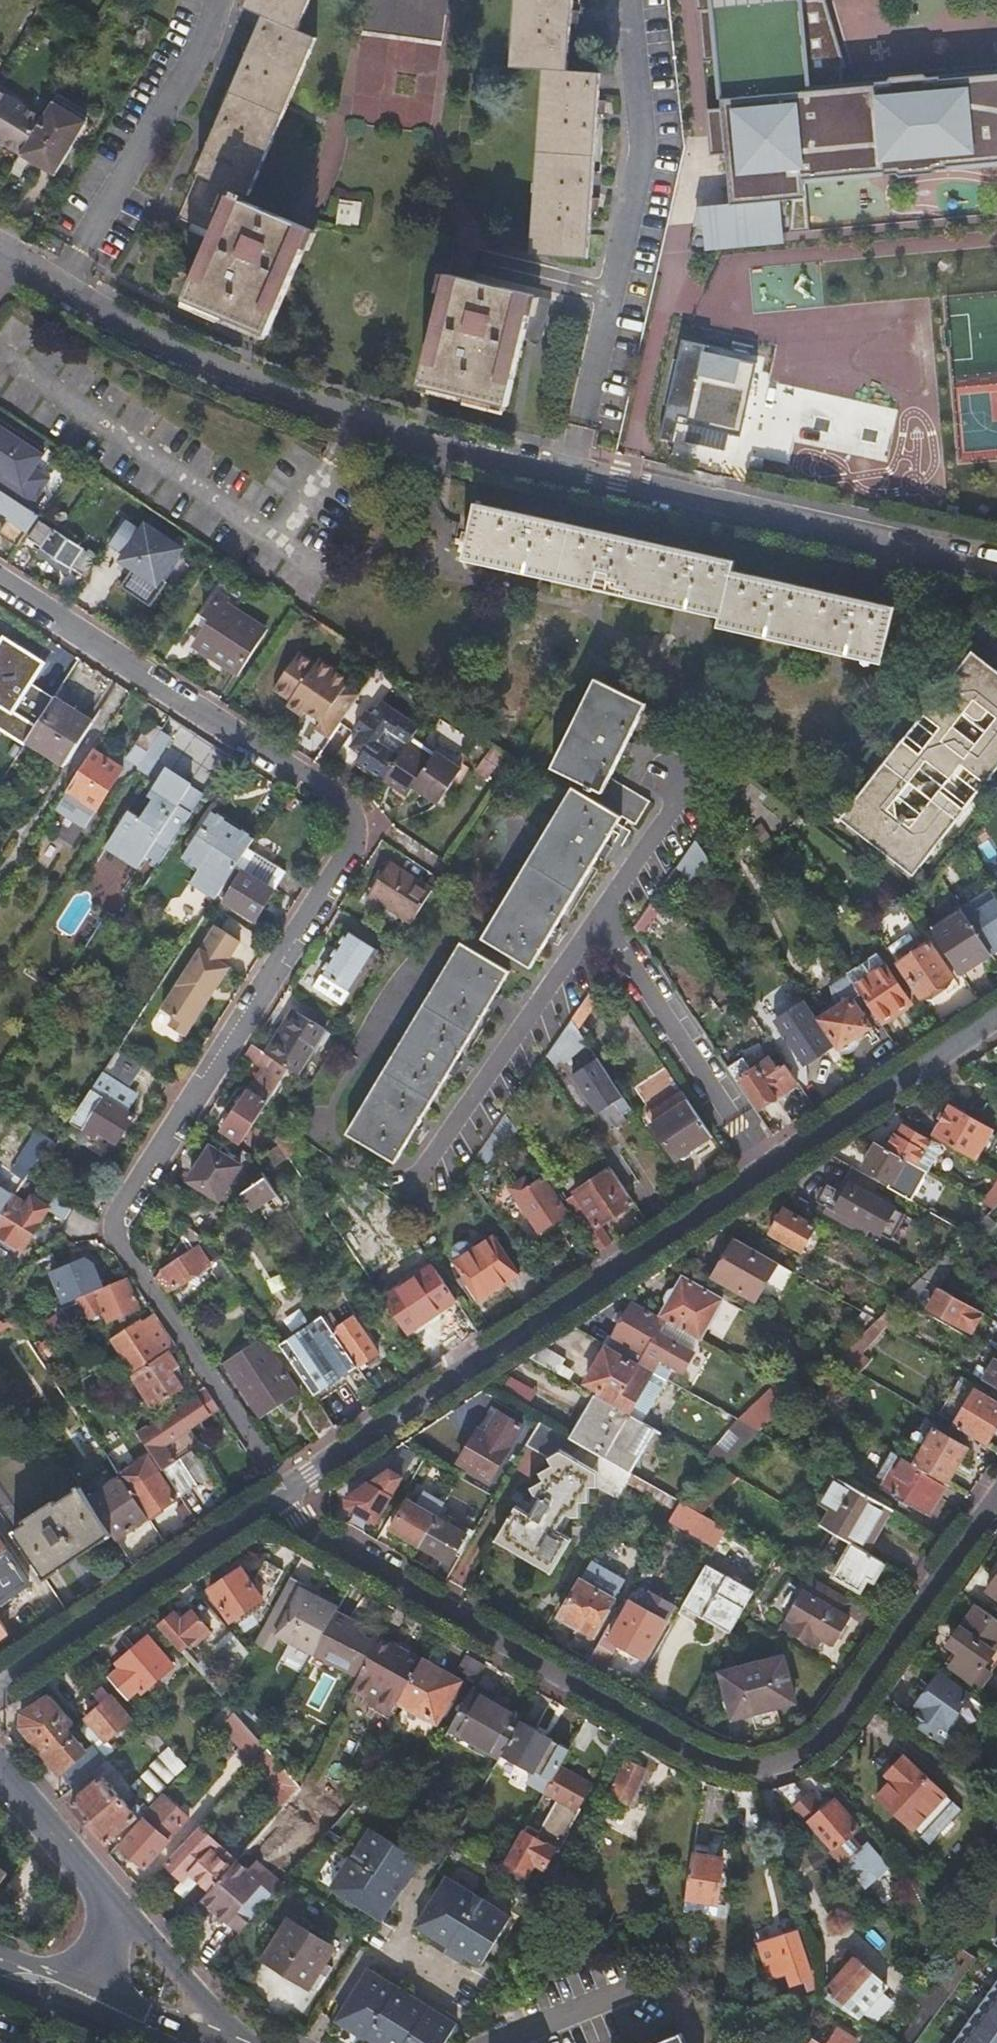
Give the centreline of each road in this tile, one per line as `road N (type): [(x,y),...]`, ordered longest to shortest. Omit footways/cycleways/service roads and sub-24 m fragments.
road 1 (residential): [(0,584),(351,820),(336,877),(118,1217),(122,1244),(284,1491)]
road 2 (residential): [(5,256),(126,330),(362,426),(996,569)]
road 3 (residential): [(996,1503),(835,1730),(804,1753),(756,1766),(707,1759),(306,1524),(284,1491)]
road 4 (residential): [(996,1019),(284,1491)]
road 5 (residential): [(284,1491),(0,1680)]
road 6 (tertiary): [(227,2042),(232,2034),(204,1997),(115,1907)]
road 7 (residential): [(657,1975),(489,2042)]
road 8 (tertiary): [(0,1775),(115,1907)]

